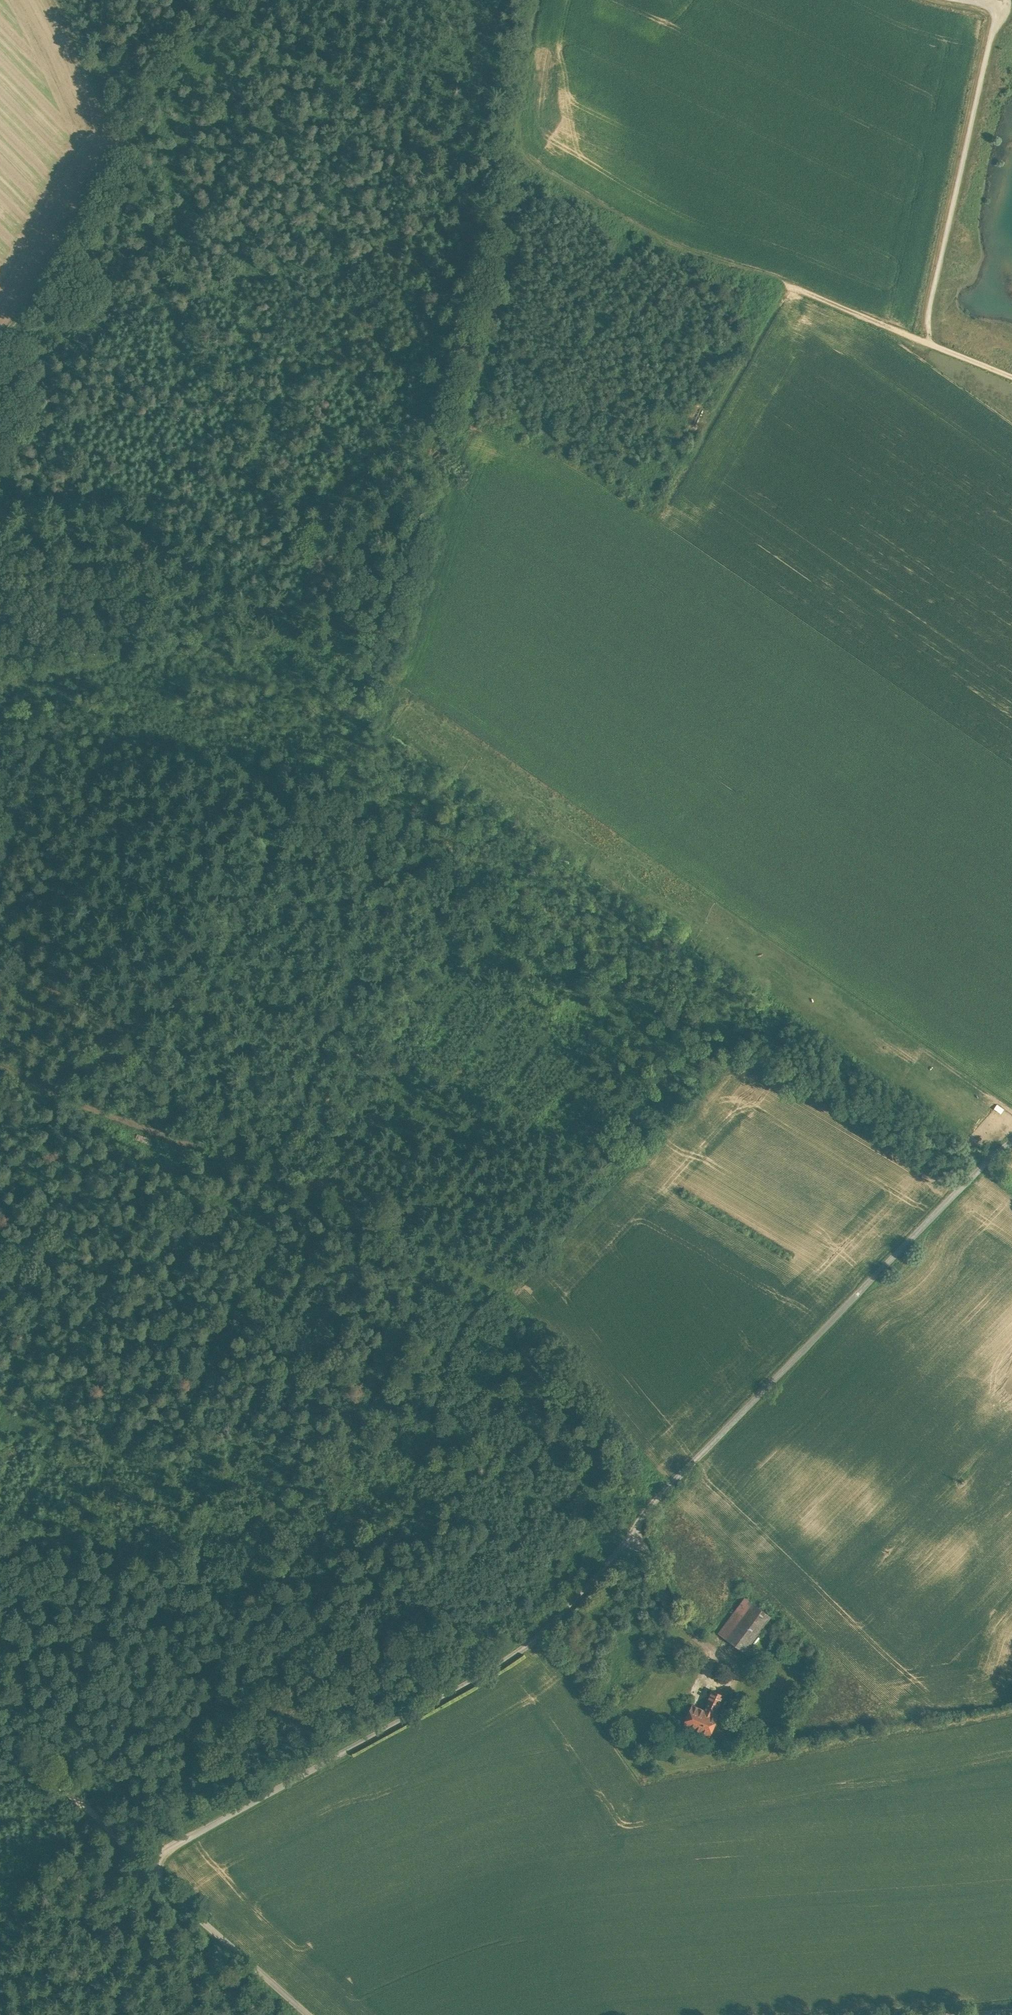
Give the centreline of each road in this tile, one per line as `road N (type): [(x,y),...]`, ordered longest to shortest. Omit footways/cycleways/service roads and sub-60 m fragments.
road 1 (track): [(307,2014),(188,1895),(170,1871),(169,1848),(543,1638),(744,1413),(1011,1142)]
road 2 (track): [(589,1472),(593,1444),(461,1250),(318,1167),(192,1119),(0,1007)]
road 3 (track): [(919,337),(653,234),(538,165),(518,130),(545,0)]
road 4 (track): [(210,0),(6,330)]
road 5 (track): [(0,1776),(165,1857)]
road 6 (track): [(107,2014),(165,1857)]
road 7 (track): [(318,1167),(376,1048)]

